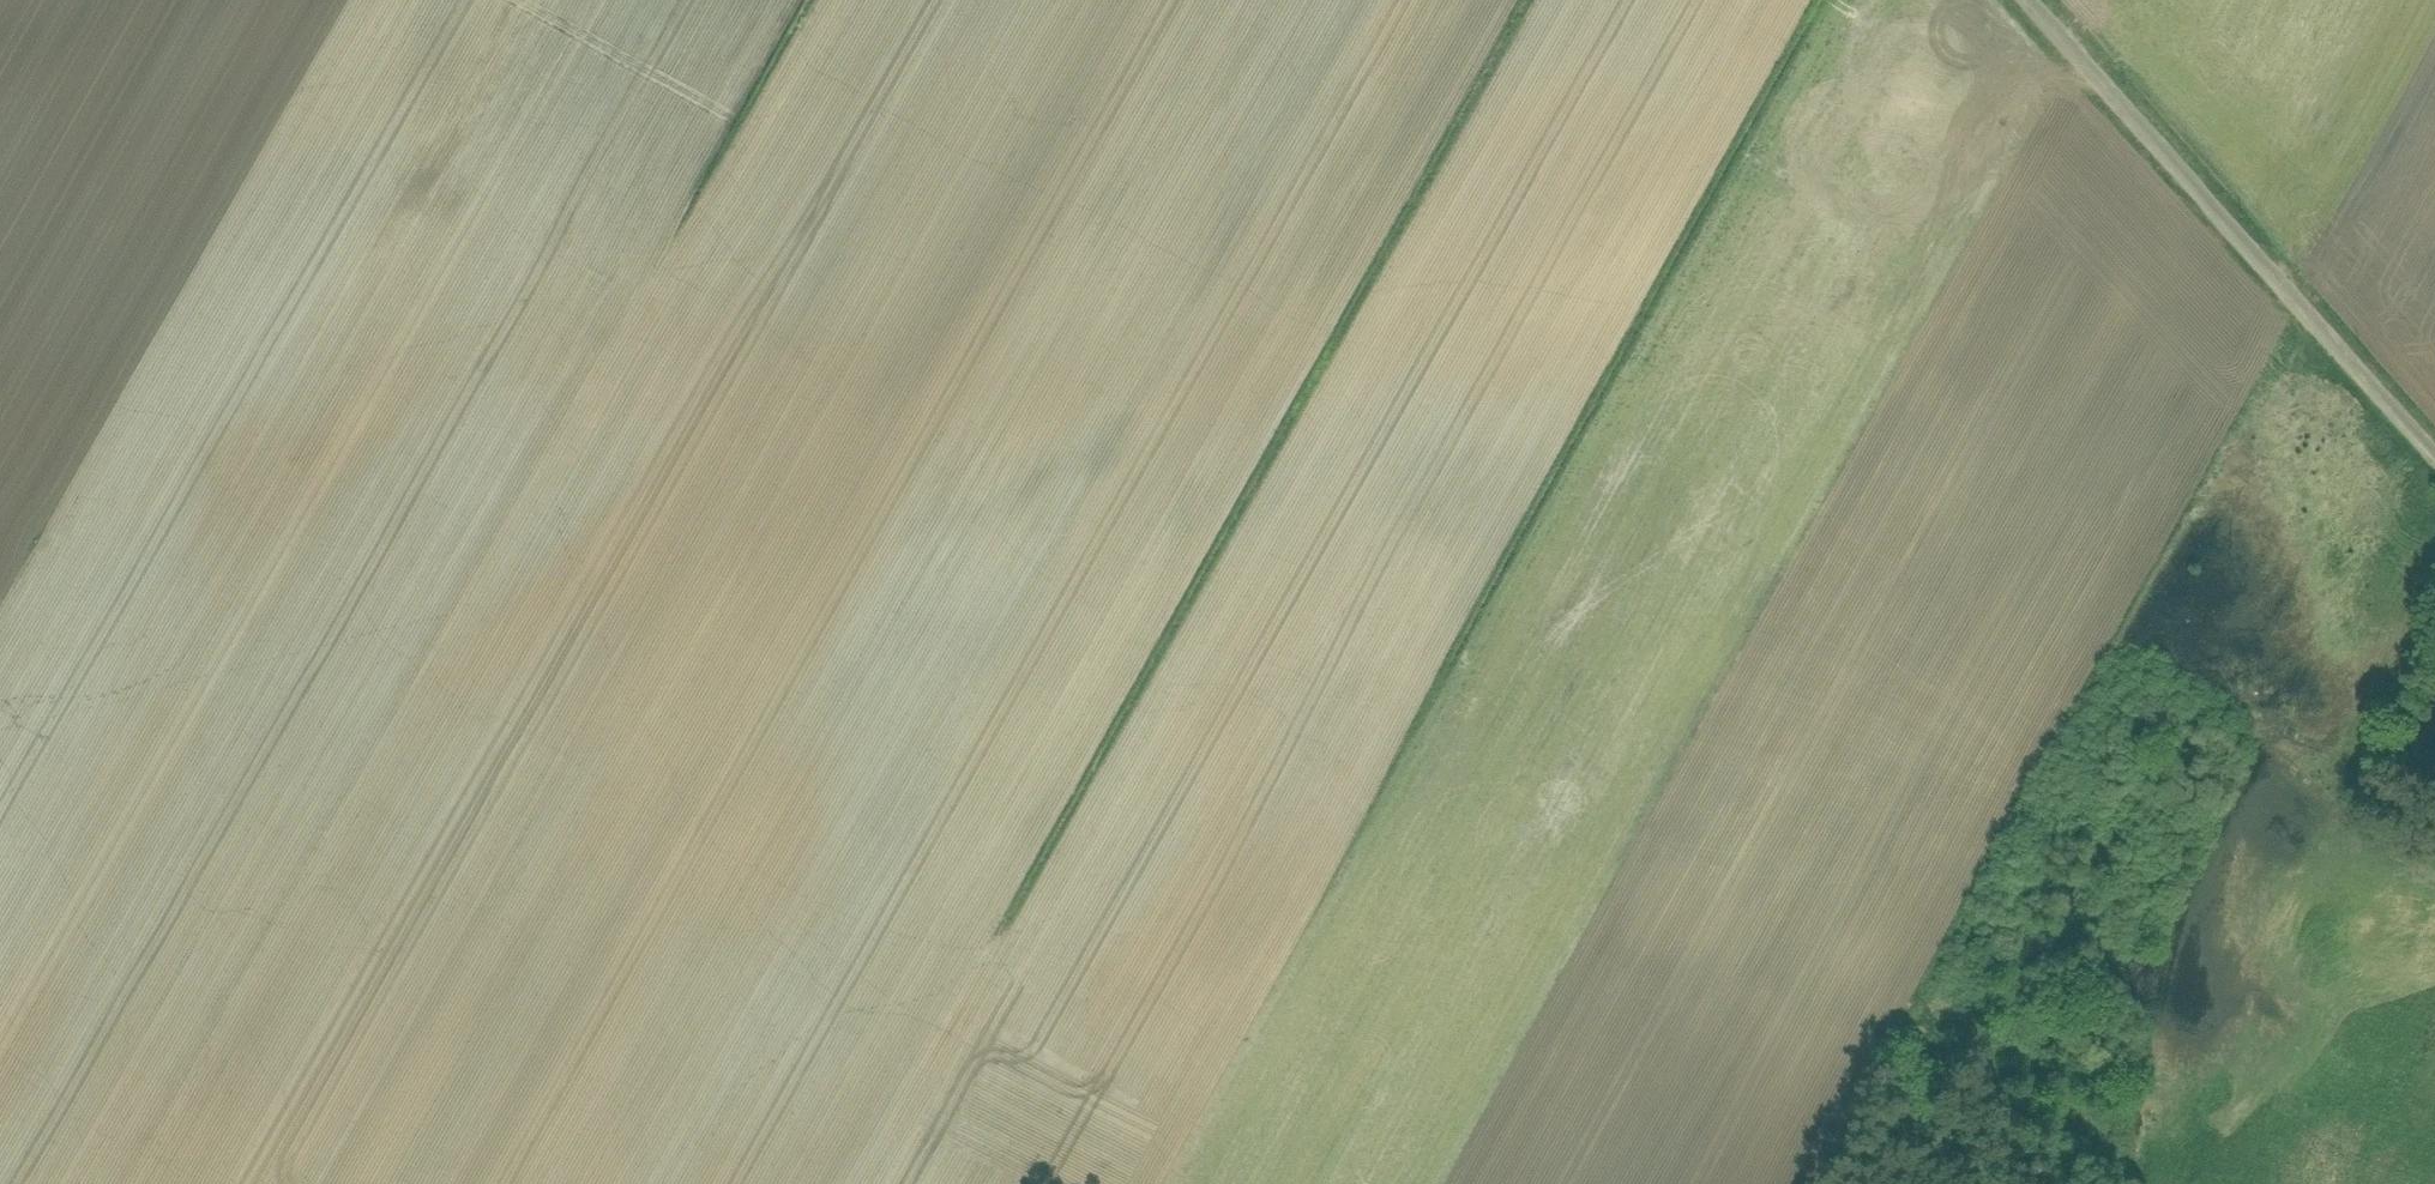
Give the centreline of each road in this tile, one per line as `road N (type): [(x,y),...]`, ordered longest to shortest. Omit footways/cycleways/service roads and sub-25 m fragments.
road 1 (unclassified): [(2434,448),(2029,0)]

